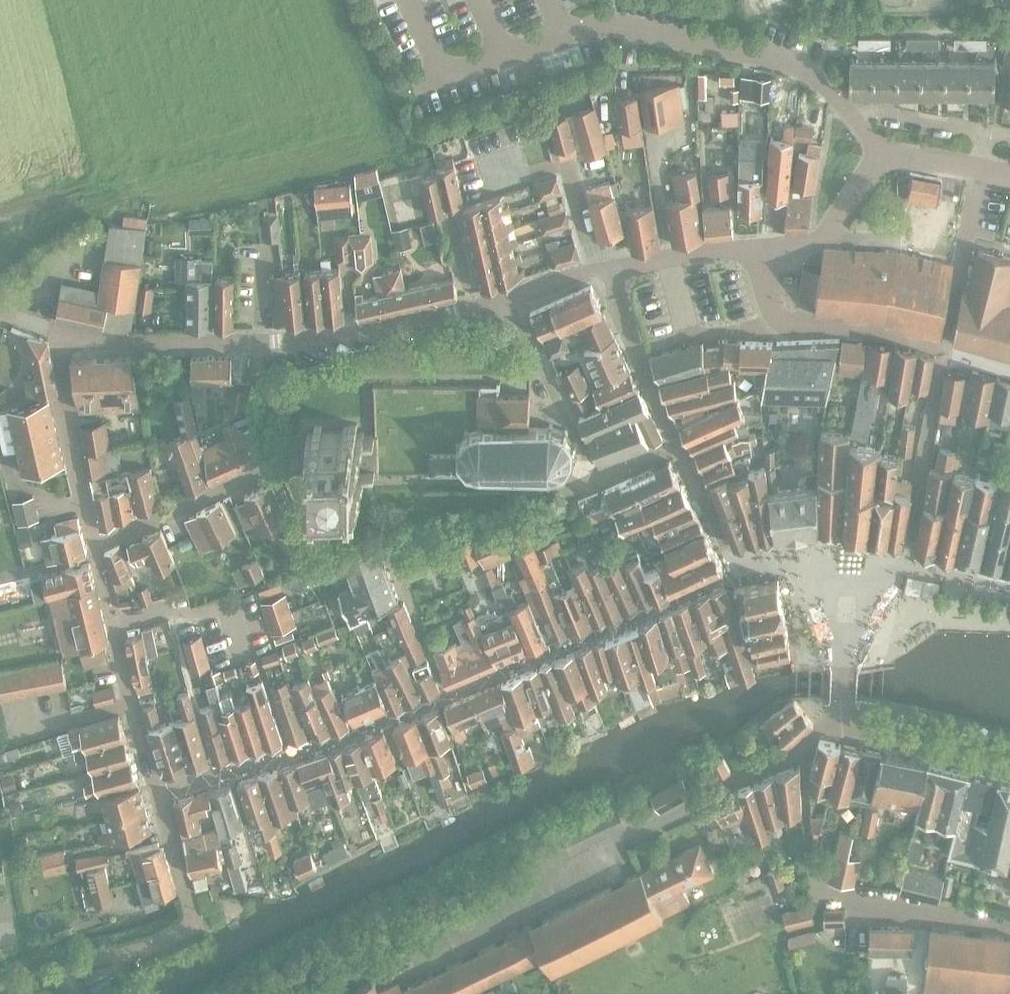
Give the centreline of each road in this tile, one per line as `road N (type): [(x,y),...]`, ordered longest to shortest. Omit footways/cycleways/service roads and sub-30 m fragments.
road 1 (residential): [(4,993),(194,926),(93,545)]
road 2 (tertiary): [(61,333),(157,344),(309,341),(401,325),(597,269)]
road 3 (residential): [(597,269),(735,570),(834,571)]
road 4 (tertiary): [(758,248),(818,239),(884,157),(1009,173)]
road 5 (residential): [(1009,367),(780,319)]
road 6 (residential): [(93,545),(61,333)]
road 7 (residential): [(1009,927),(812,885)]
road 8 (residential): [(93,545),(271,466)]
road 9 (residential): [(834,571),(864,575),(906,564),(1009,584)]
road 10 (residential): [(1009,765),(841,718)]
road 11 (residential): [(845,109),(1009,135)]
road 12 (residential): [(698,797),(841,718)]
road 13 (tertiary): [(597,269),(758,248)]
road 14 (residential): [(841,718),(834,571)]

